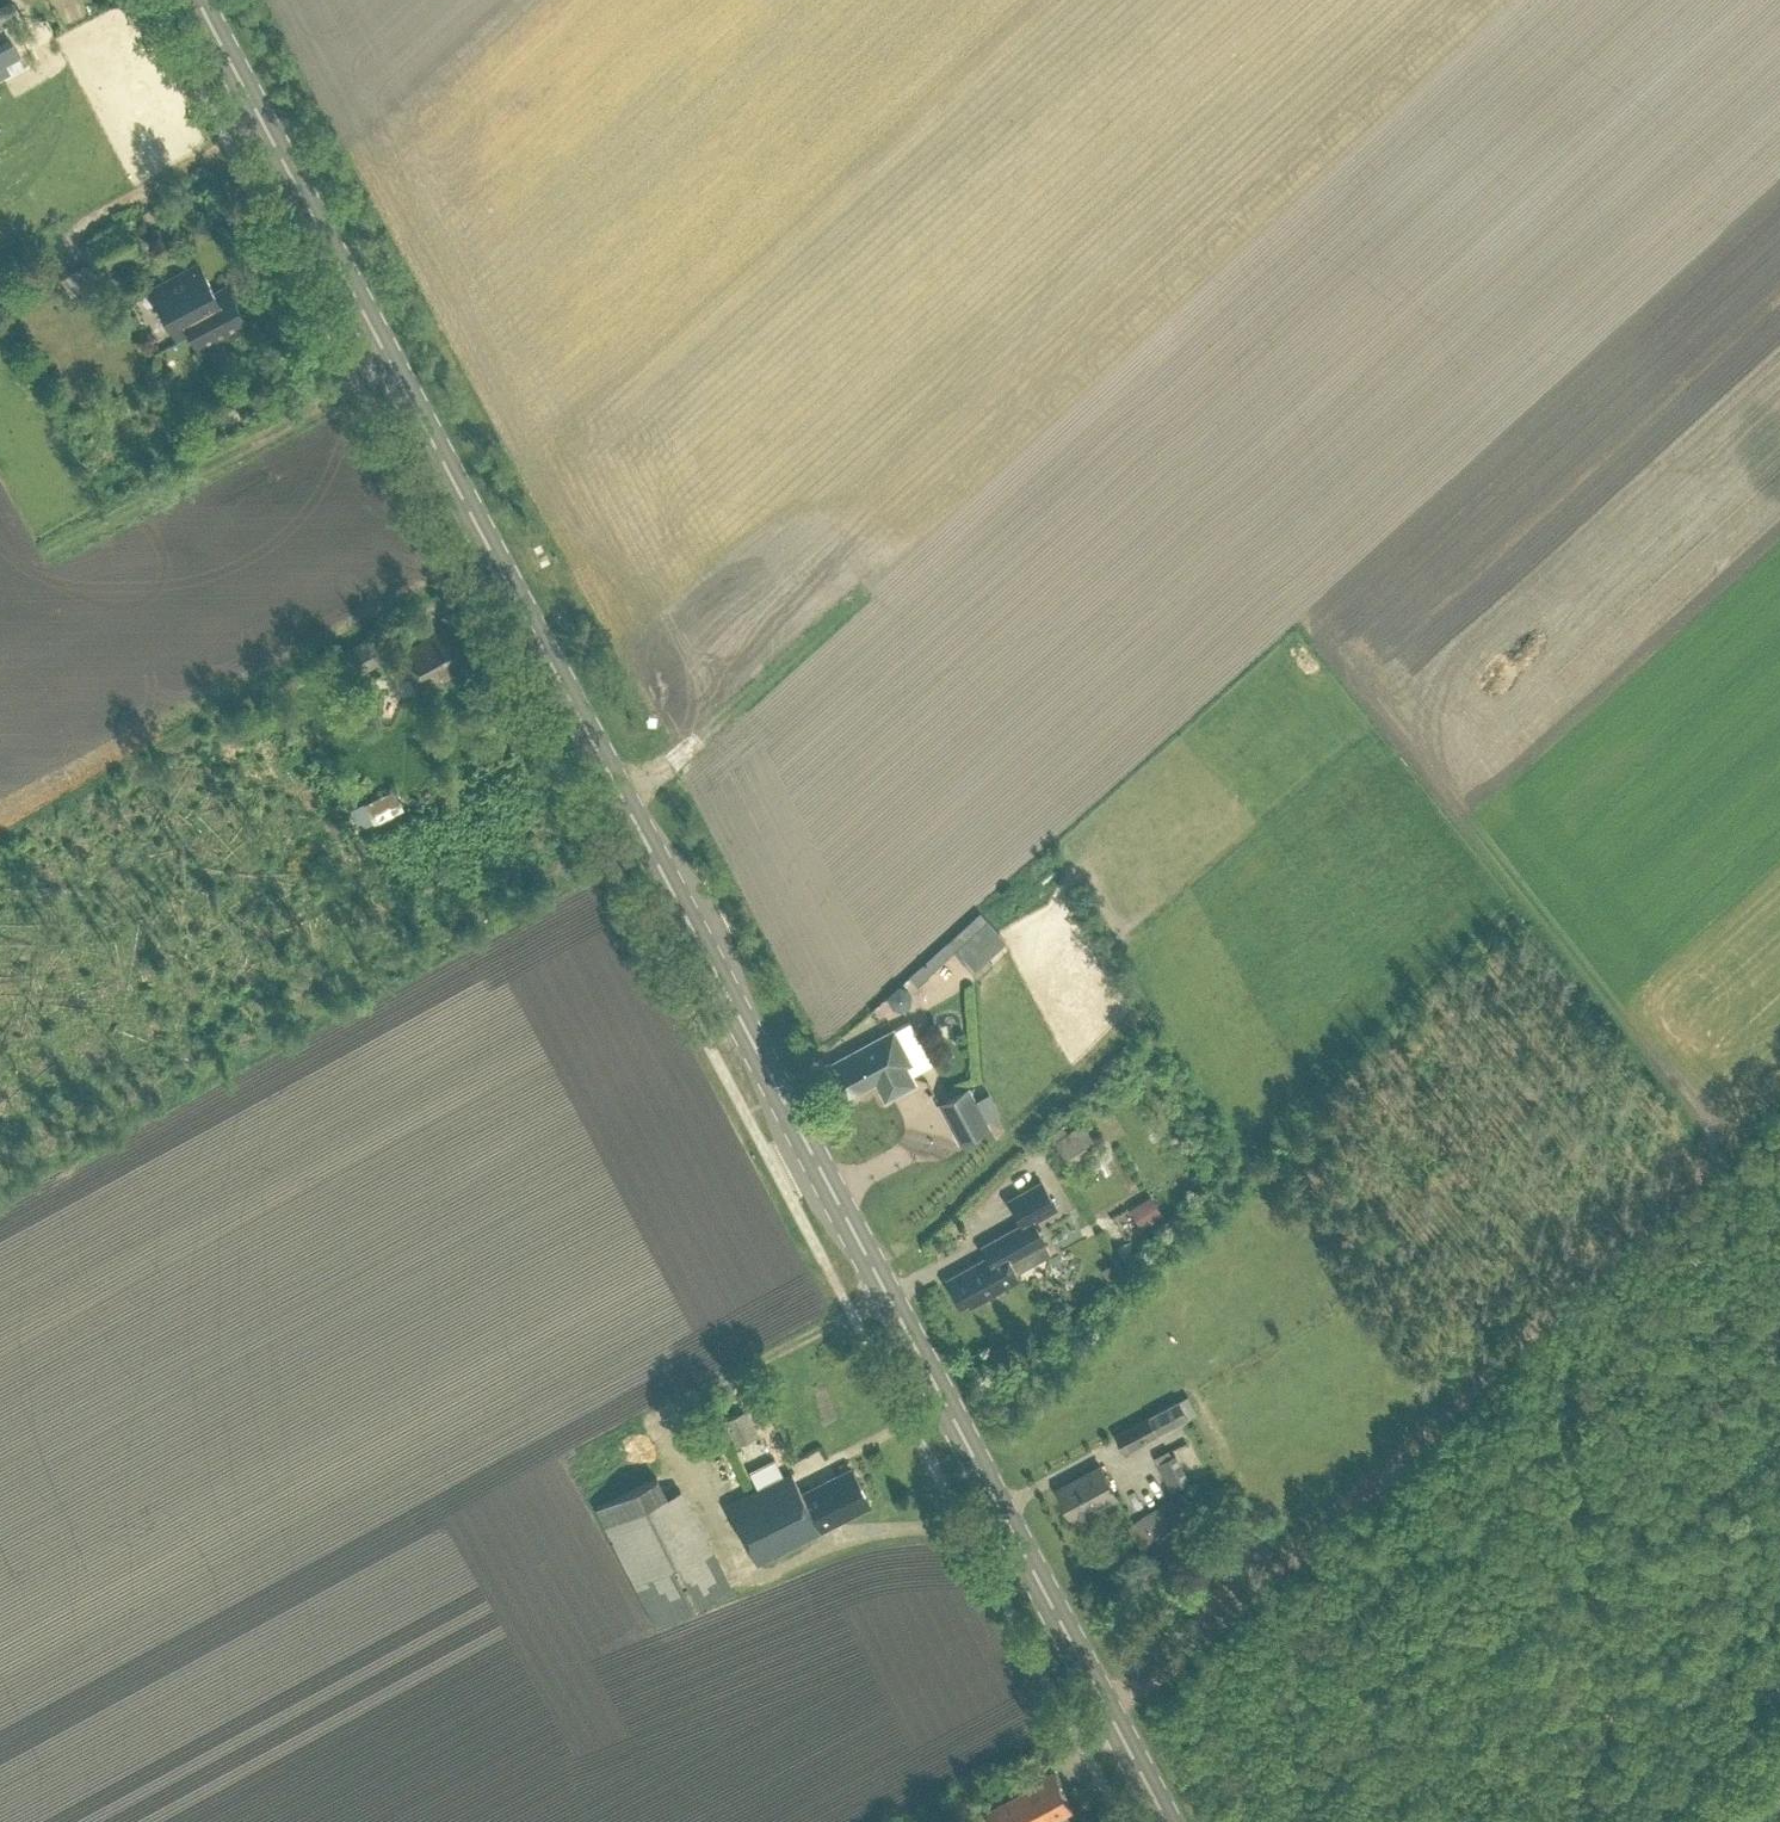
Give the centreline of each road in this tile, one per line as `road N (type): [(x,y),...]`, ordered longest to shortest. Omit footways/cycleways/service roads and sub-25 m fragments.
road 1 (primary): [(1169,1821),(202,0)]
road 2 (track): [(1617,1821),(1779,1673)]

